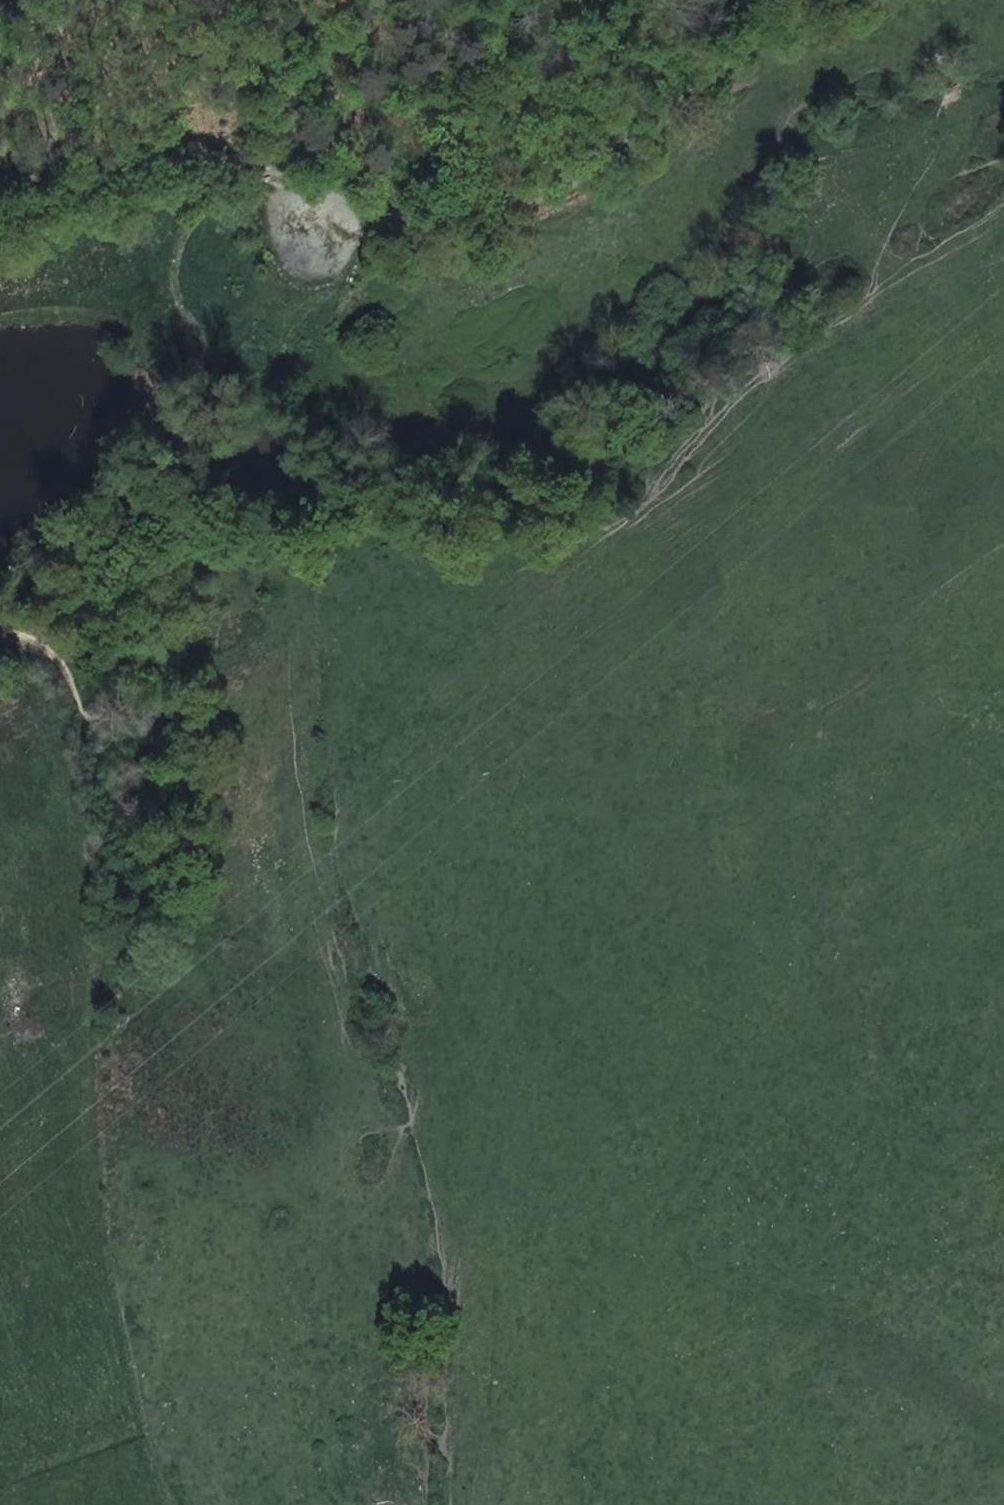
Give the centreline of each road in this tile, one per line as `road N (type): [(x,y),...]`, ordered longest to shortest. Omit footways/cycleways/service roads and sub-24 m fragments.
road 1 (track): [(797,0),(689,98),(564,177),(377,203),(312,198),(264,177)]
road 2 (track): [(264,177),(214,160),(78,196),(0,232)]

